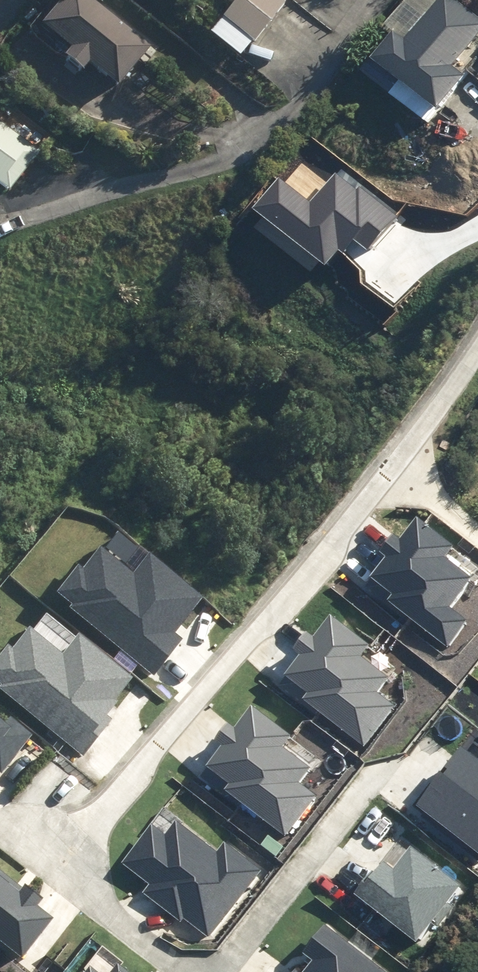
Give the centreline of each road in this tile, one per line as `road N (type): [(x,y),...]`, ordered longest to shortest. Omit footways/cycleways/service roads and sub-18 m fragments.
road 1 (residential): [(477,347),(363,503),(46,866)]

